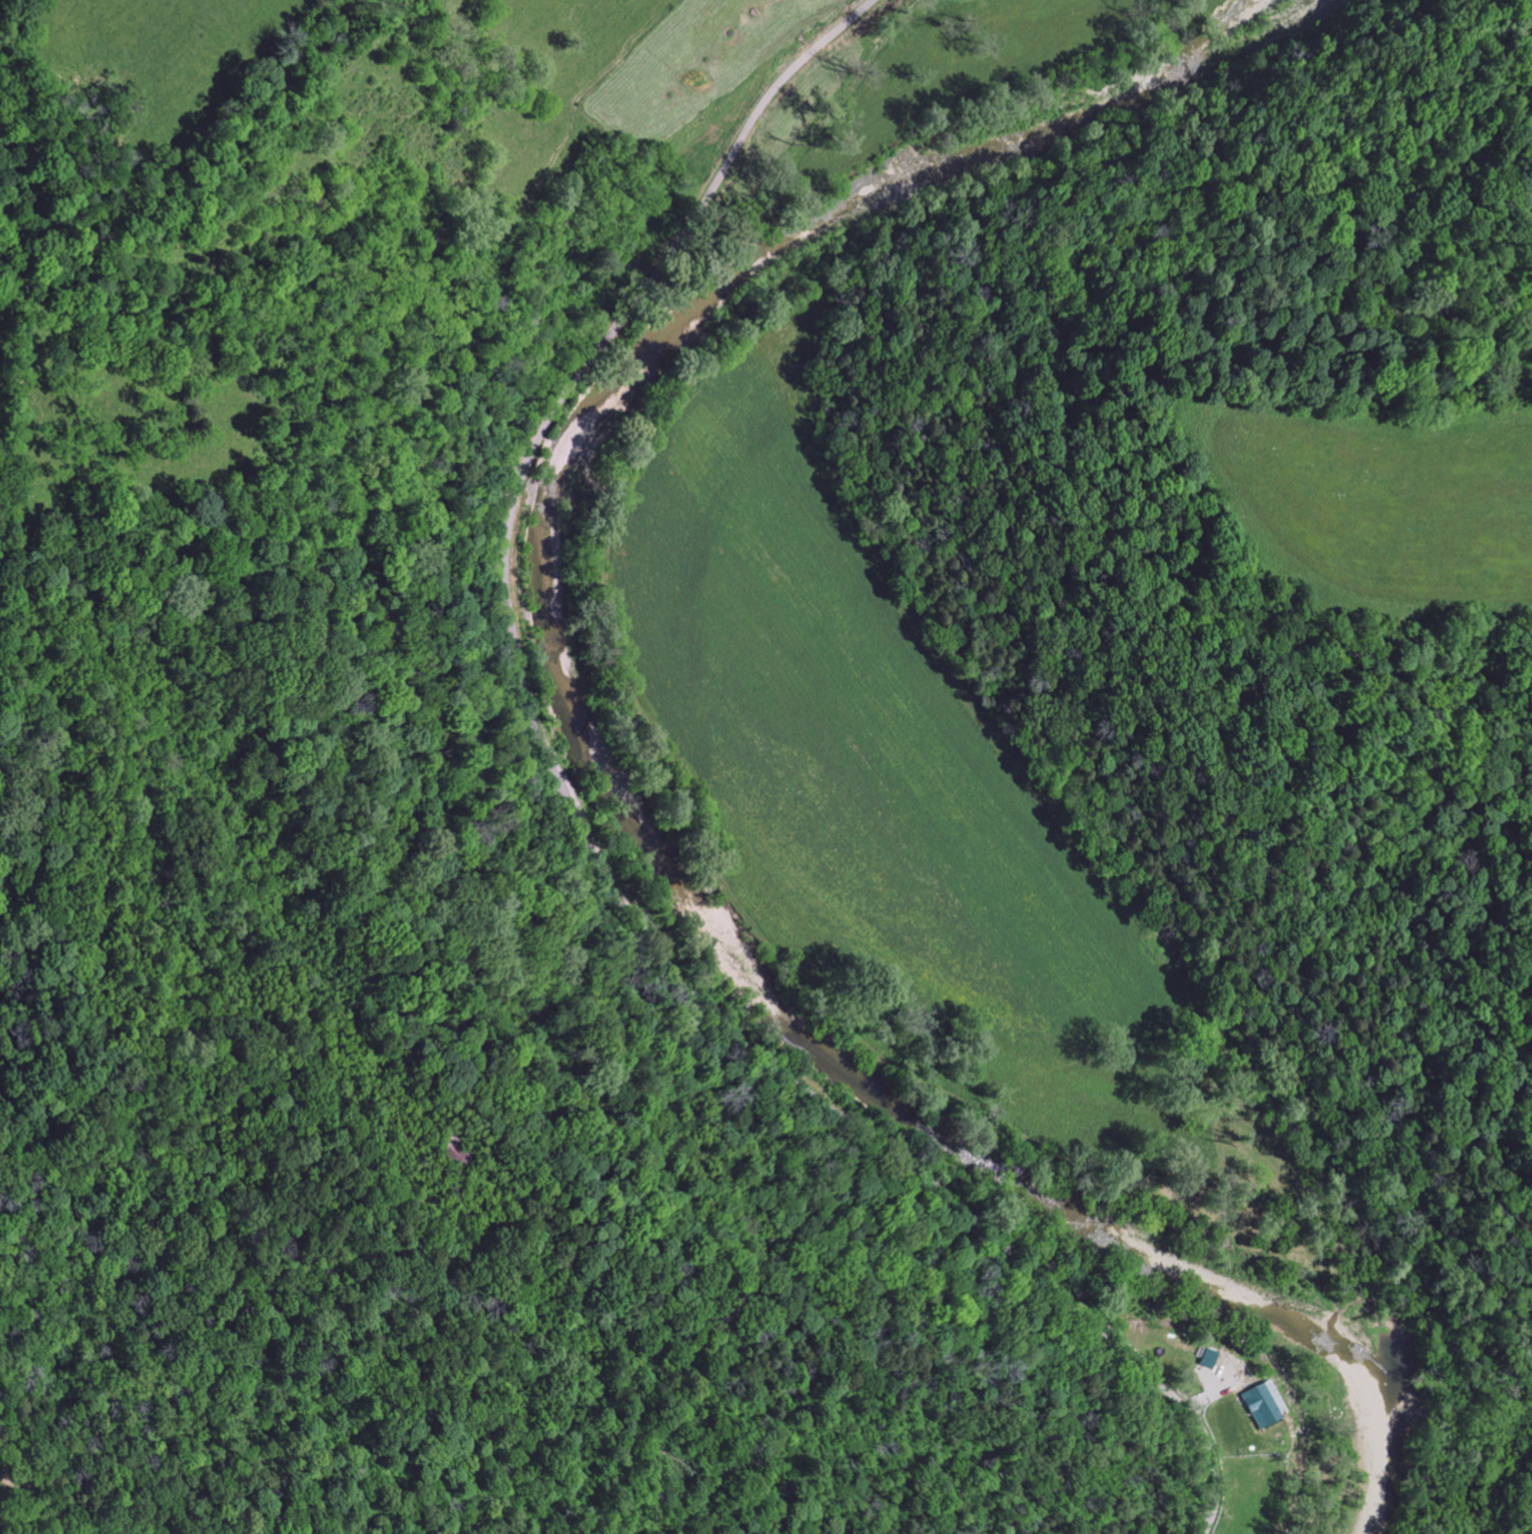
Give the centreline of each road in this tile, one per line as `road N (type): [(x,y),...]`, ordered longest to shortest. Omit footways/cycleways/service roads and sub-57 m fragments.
road 1 (residential): [(876,0),(776,92),(684,238),(566,384),(538,445),(517,534),(525,625),(602,836),(664,934),(1063,1264),(1182,1377),(1217,1455),(1214,1489),(1196,1533)]

